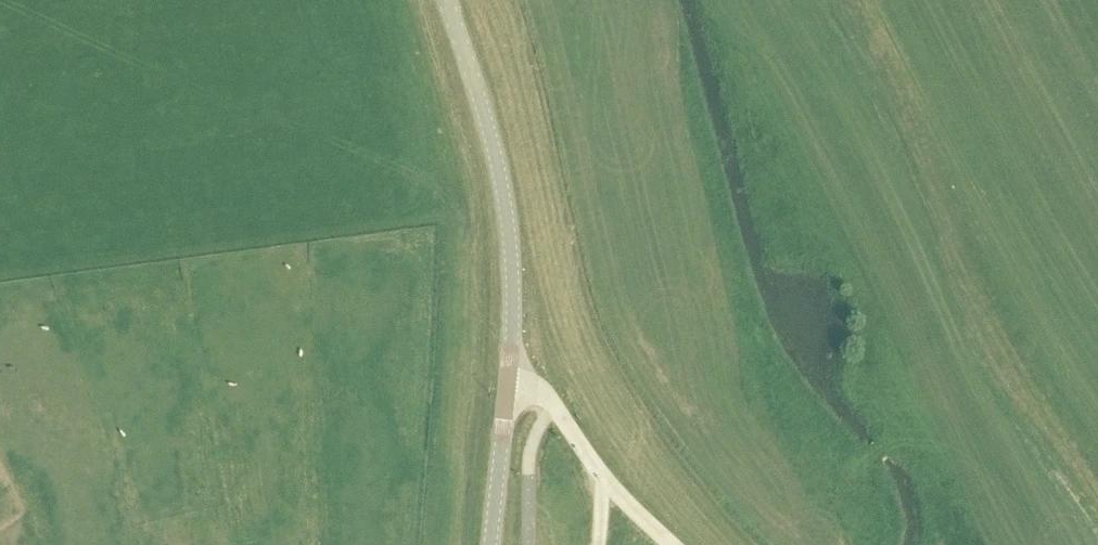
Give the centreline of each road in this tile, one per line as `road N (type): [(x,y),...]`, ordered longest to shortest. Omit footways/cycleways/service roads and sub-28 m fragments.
road 1 (unclassified): [(506,392),(510,228),(449,0)]
road 2 (unclassified): [(488,544),(506,392)]

